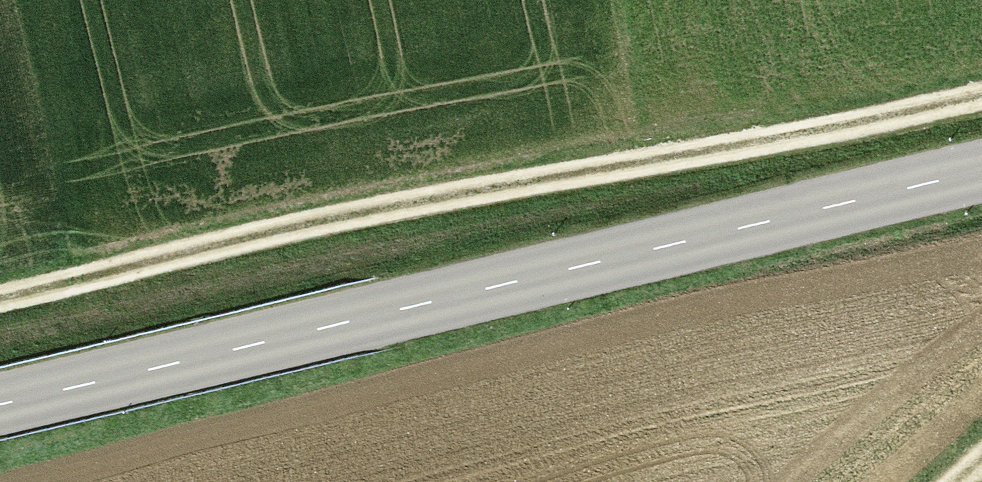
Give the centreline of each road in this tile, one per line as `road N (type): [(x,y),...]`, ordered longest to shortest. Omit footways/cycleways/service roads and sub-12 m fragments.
road 1 (secondary): [(0,413),(343,337),(981,177)]
road 2 (track): [(0,295),(456,195),(981,99)]

